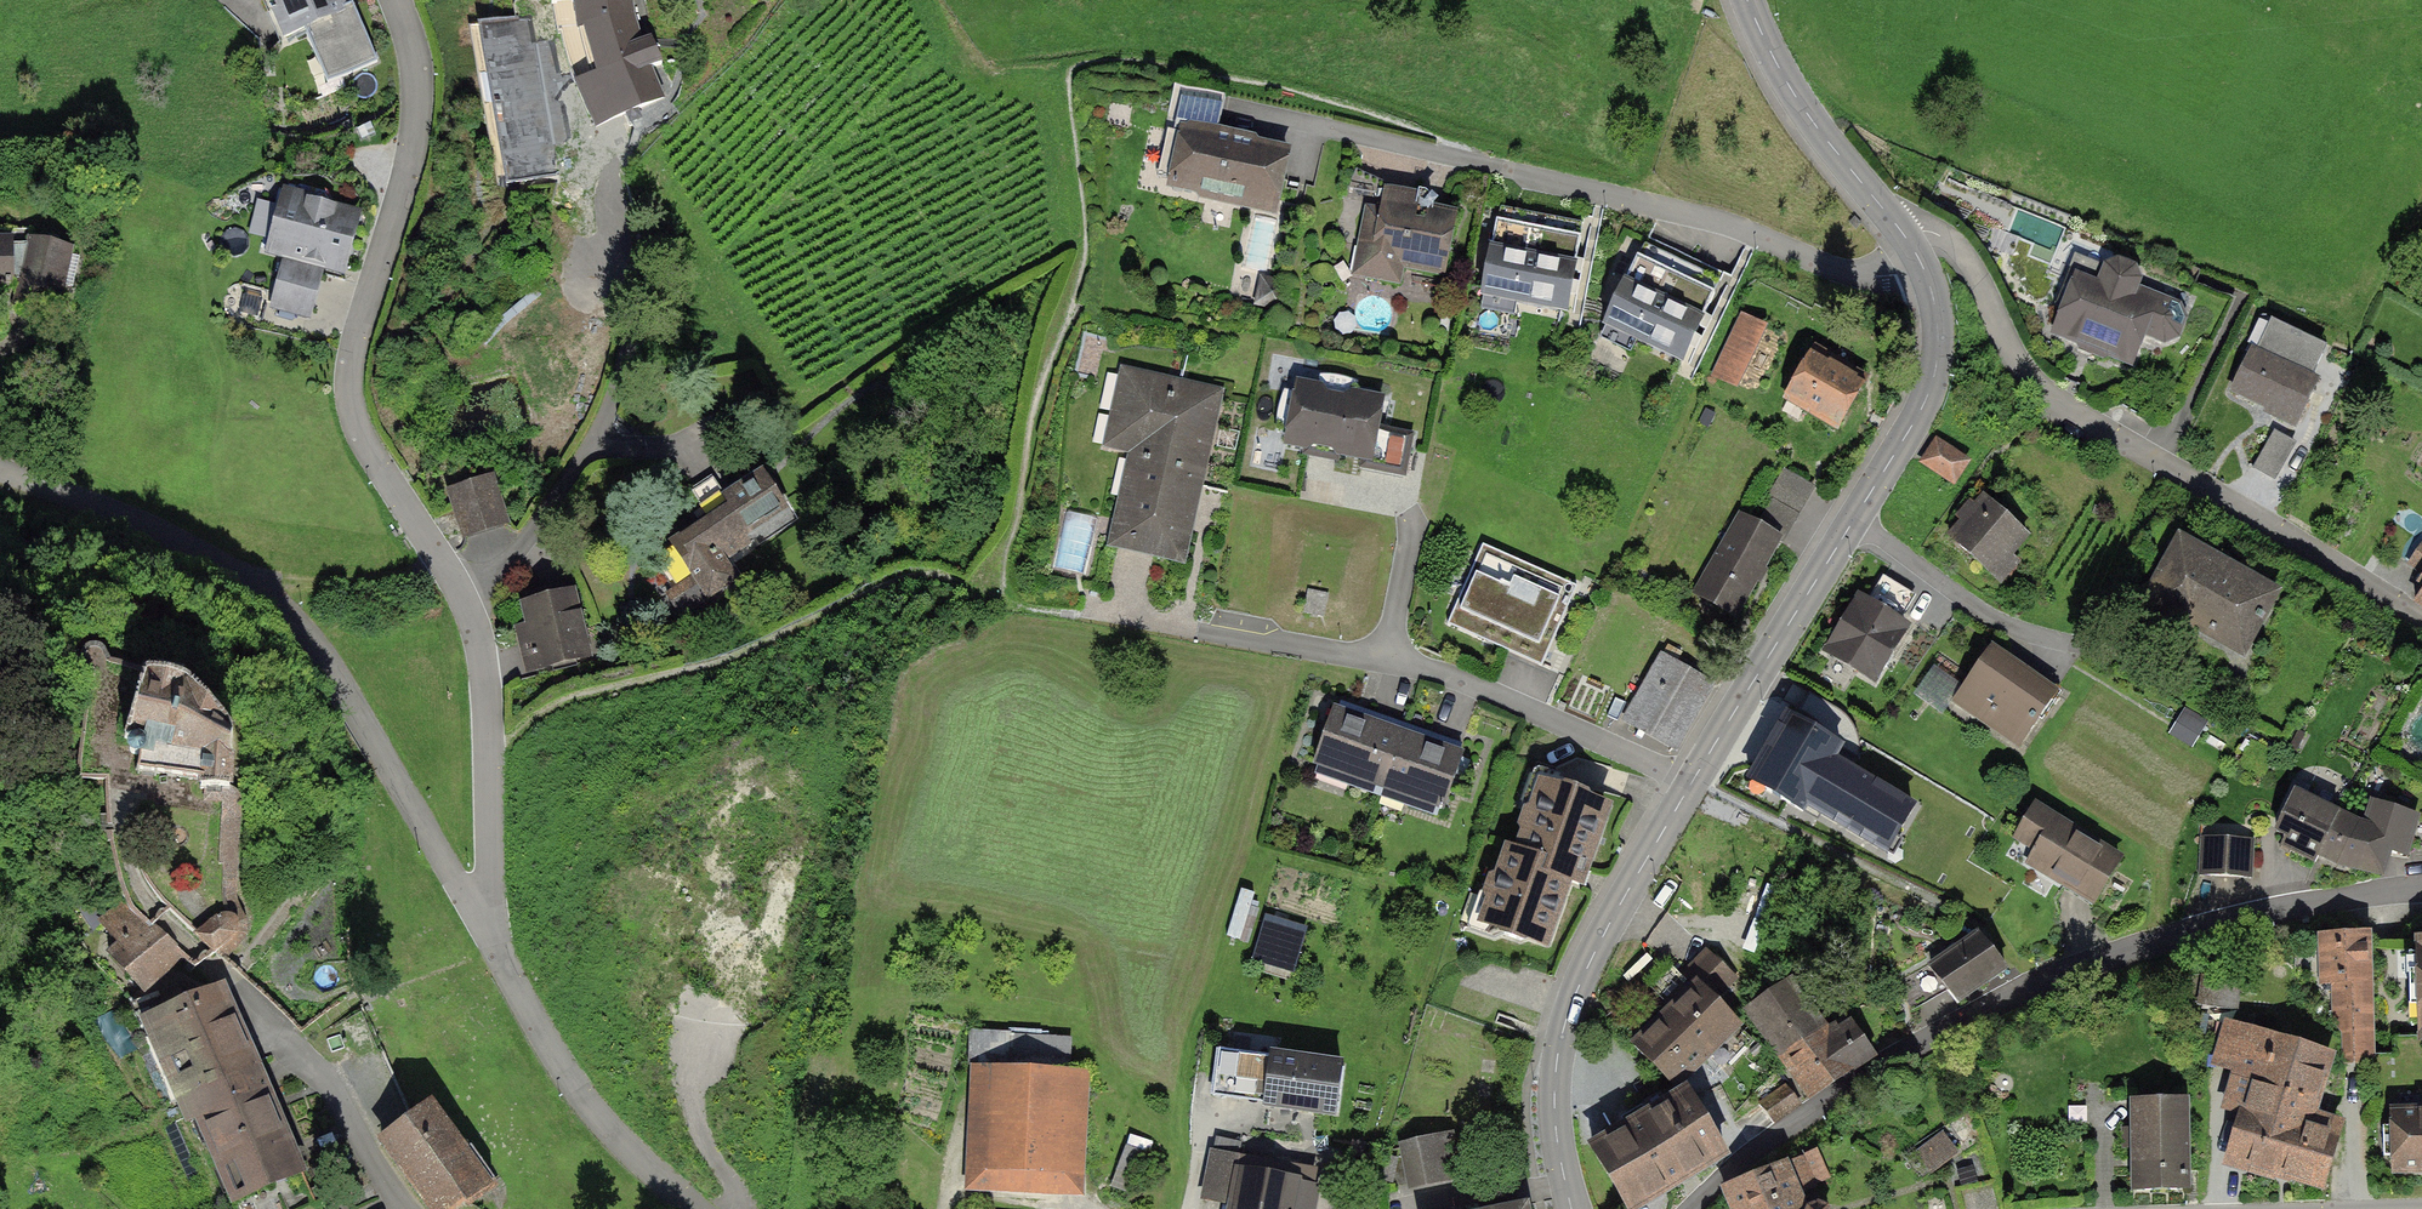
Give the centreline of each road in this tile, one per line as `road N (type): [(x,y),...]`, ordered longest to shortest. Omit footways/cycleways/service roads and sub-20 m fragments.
road 1 (residential): [(397,0),(413,60),(414,135),(351,359),(349,395),(359,436),(461,596),(481,654),(490,945)]
road 2 (residential): [(2421,887),(2258,914),(2024,990),(1823,1104),(1758,1147),(1690,1208)]
road 3 (residential): [(0,469),(187,547),(269,599),(313,644),(414,802),(490,945)]
road 4 (residential): [(1911,243),(1877,263),(1844,270),(1710,219),(1256,112)]
road 5 (residential): [(1911,243),(1954,242),(2013,356),(2047,392),(2421,619)]
road 6 (residential): [(1689,783),(1925,402),(1939,329),(1911,243)]
road 7 (residential): [(1689,783),(1434,673),(1123,620)]
road 8 (residential): [(1571,1208),(1554,1112),(1562,1034),(1596,947),(1689,783)]
road 9 (residential): [(490,945),(608,1126),(695,1208)]
road 10 (residential): [(1911,243),(1805,114),(1746,0)]

